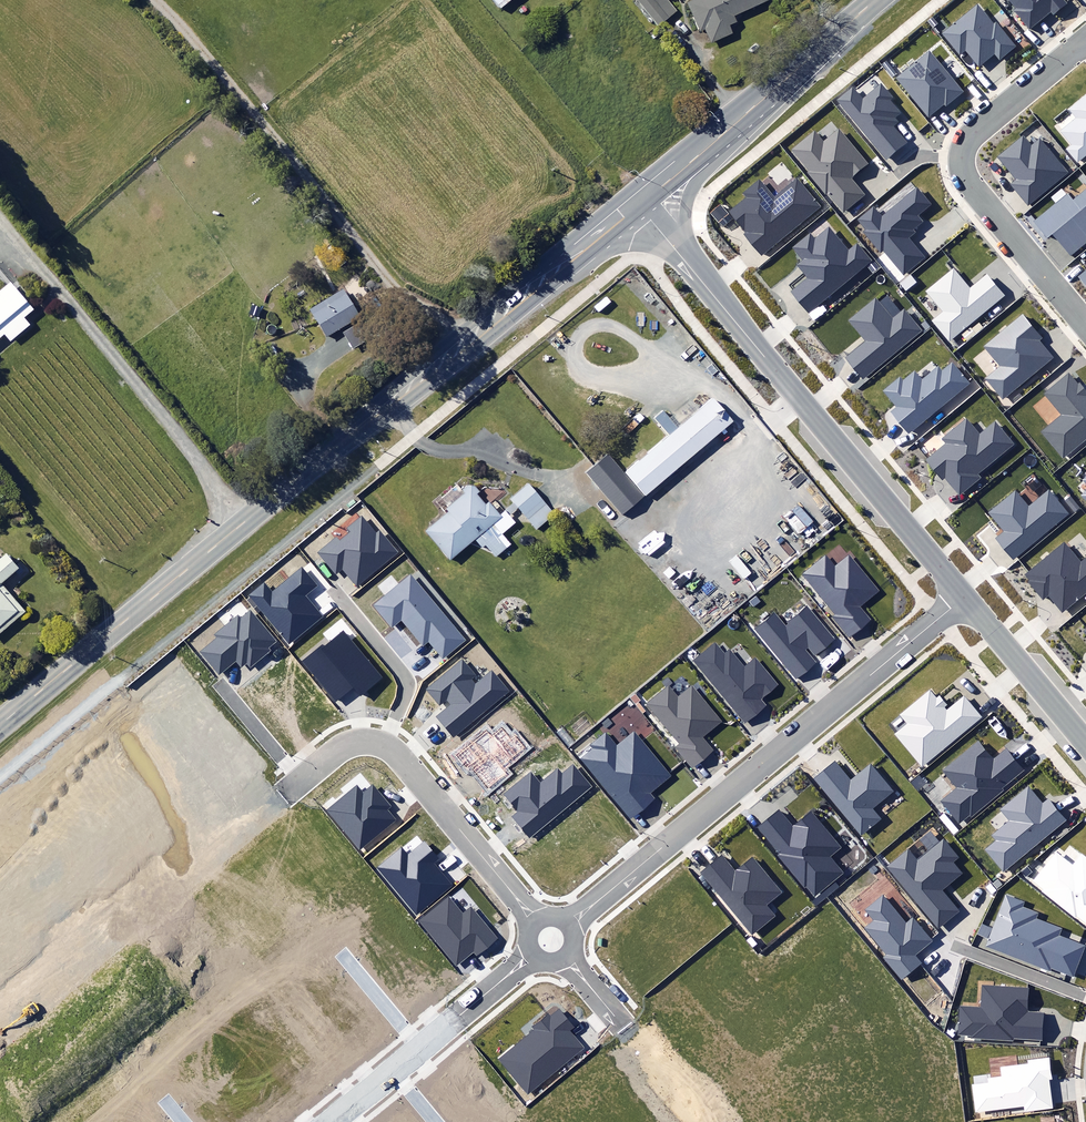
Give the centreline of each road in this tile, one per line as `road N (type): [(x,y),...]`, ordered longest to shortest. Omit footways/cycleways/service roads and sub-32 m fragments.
road 1 (tertiary): [(634,200),(0,724)]
road 2 (residential): [(963,598),(698,277)]
road 3 (residential): [(655,854),(963,598)]
road 4 (unknown): [(0,1058),(282,795)]
road 5 (residential): [(1085,324),(961,165),(976,131),(1085,43)]
road 6 (residential): [(282,795),(345,746),(367,742),(393,750),(534,920)]
road 7 (residential): [(532,954),(332,1121)]
road 8 (tertiary): [(881,0),(730,129)]
road 9 (residential): [(1085,743),(963,598)]
road 10 (residential): [(730,129),(688,203),(698,277)]

